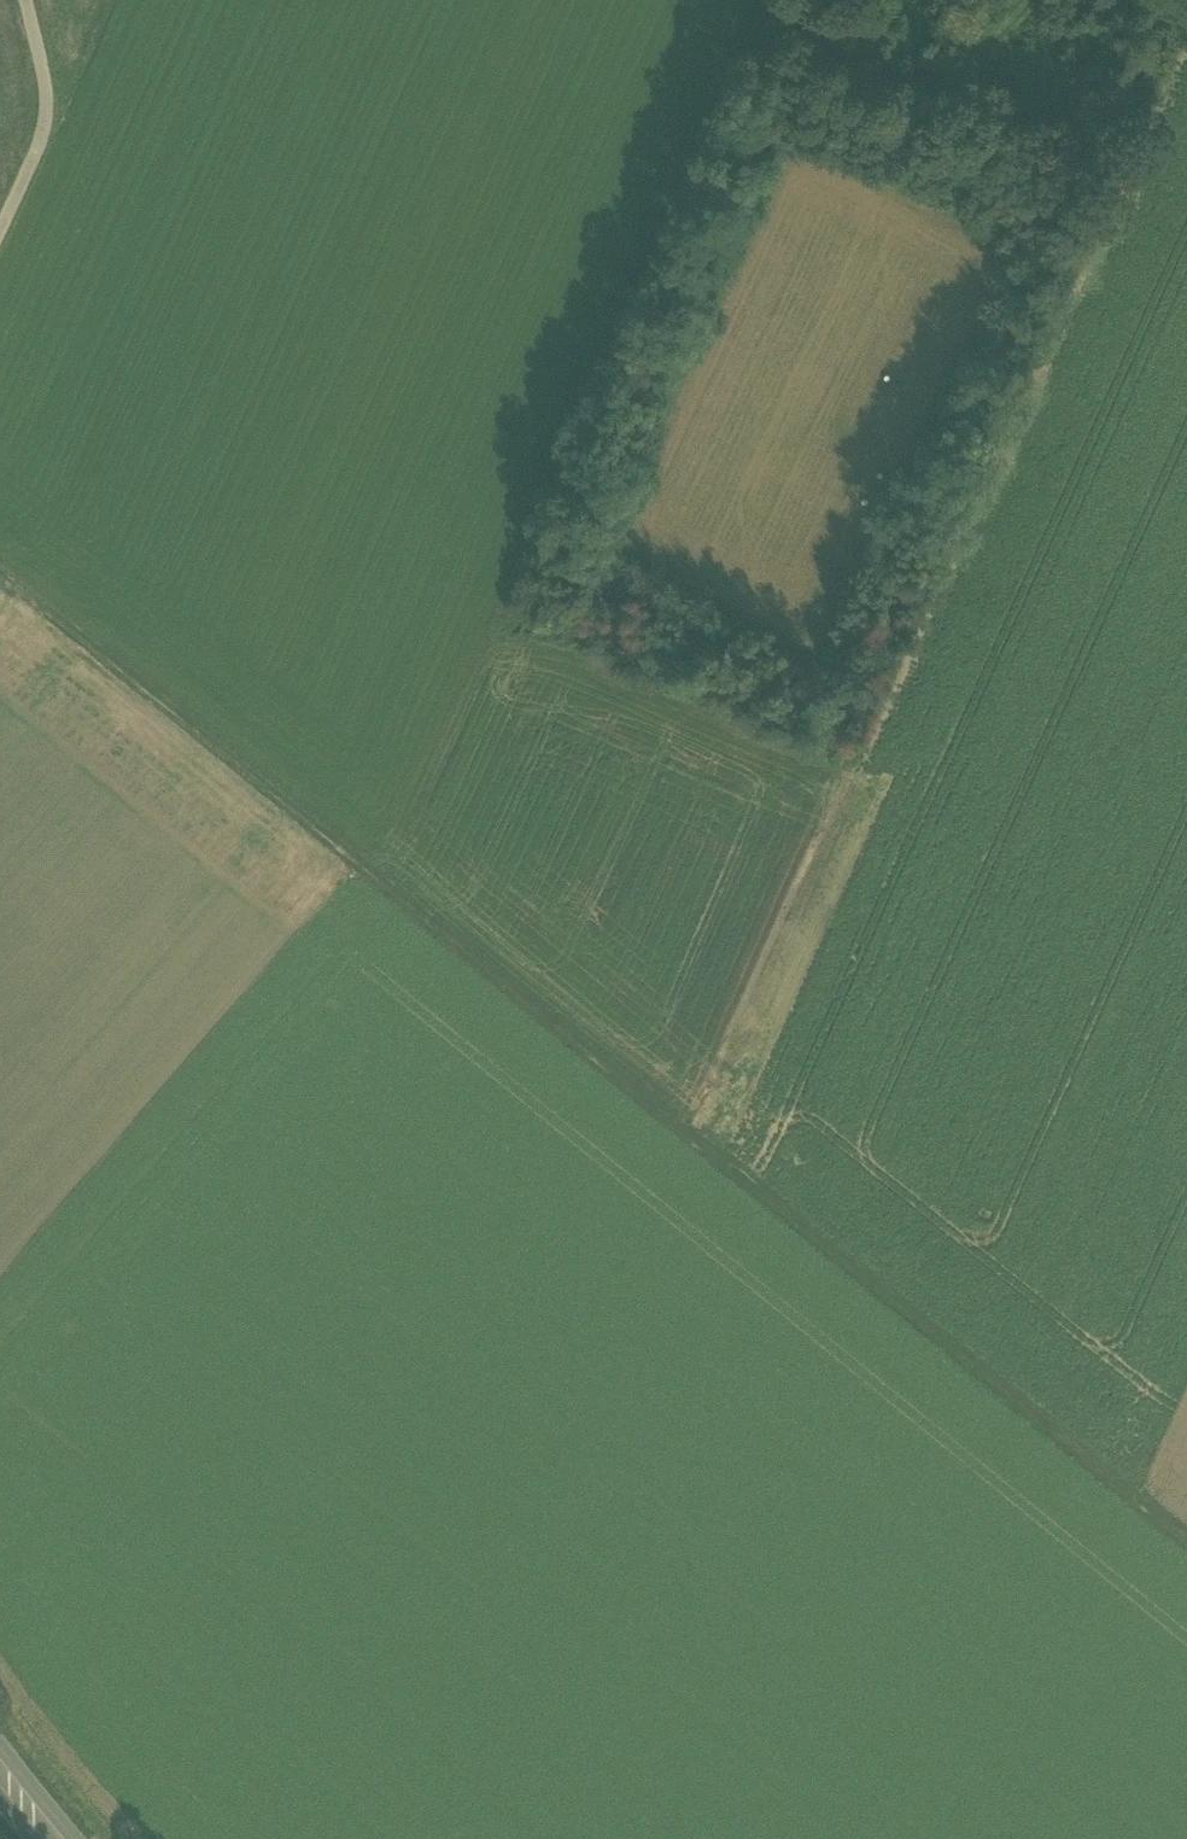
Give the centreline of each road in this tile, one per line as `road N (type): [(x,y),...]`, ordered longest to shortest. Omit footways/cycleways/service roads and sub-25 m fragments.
road 1 (track): [(1186,1543),(0,580)]
road 2 (track): [(0,225),(51,106),(24,0)]

